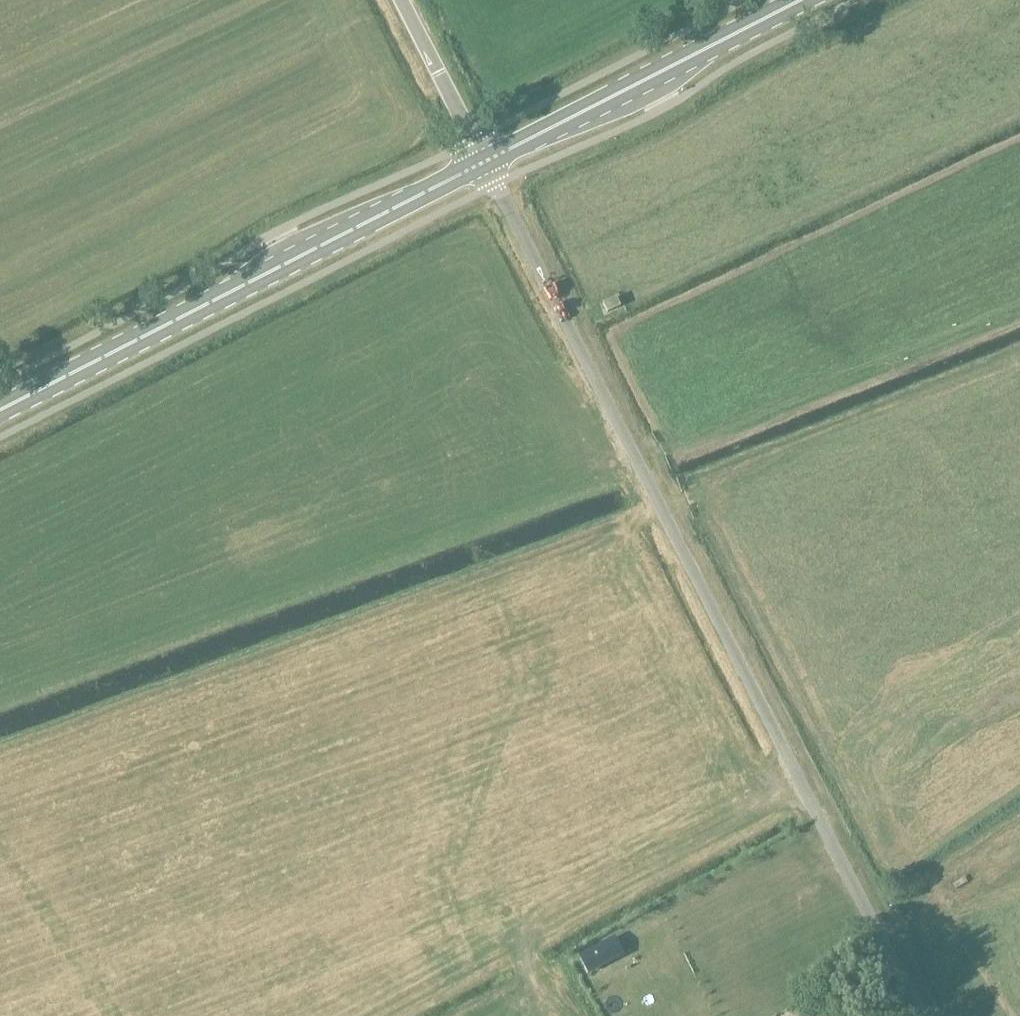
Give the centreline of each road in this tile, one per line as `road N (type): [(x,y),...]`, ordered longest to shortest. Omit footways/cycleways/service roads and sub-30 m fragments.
road 1 (unclassified): [(919,1015),(483,163)]
road 2 (primary): [(0,410),(483,163)]
road 3 (primary): [(483,163),(802,0)]
road 4 (unclassified): [(483,163),(400,0)]

